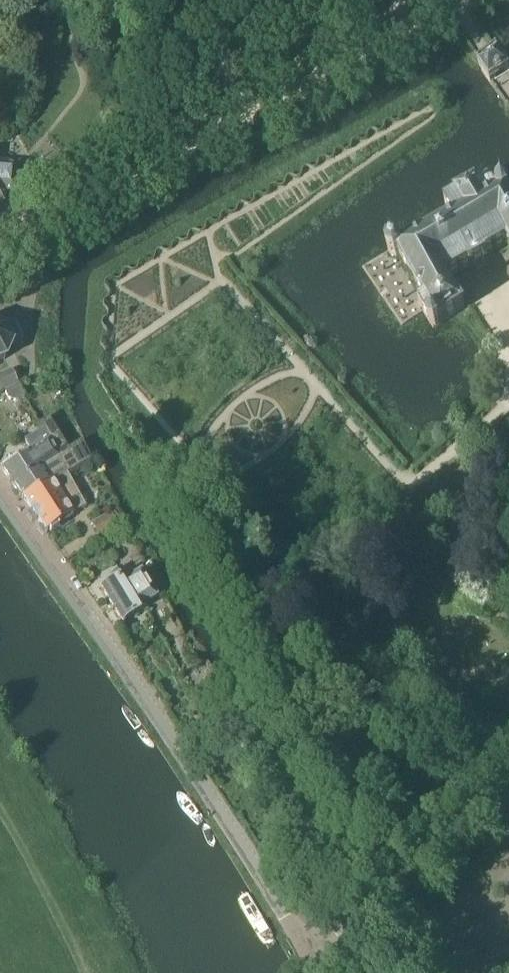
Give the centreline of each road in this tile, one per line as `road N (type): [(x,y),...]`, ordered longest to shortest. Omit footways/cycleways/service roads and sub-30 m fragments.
road 1 (tertiary): [(310,955),(0,487)]
road 2 (unclassified): [(310,955),(508,785)]

